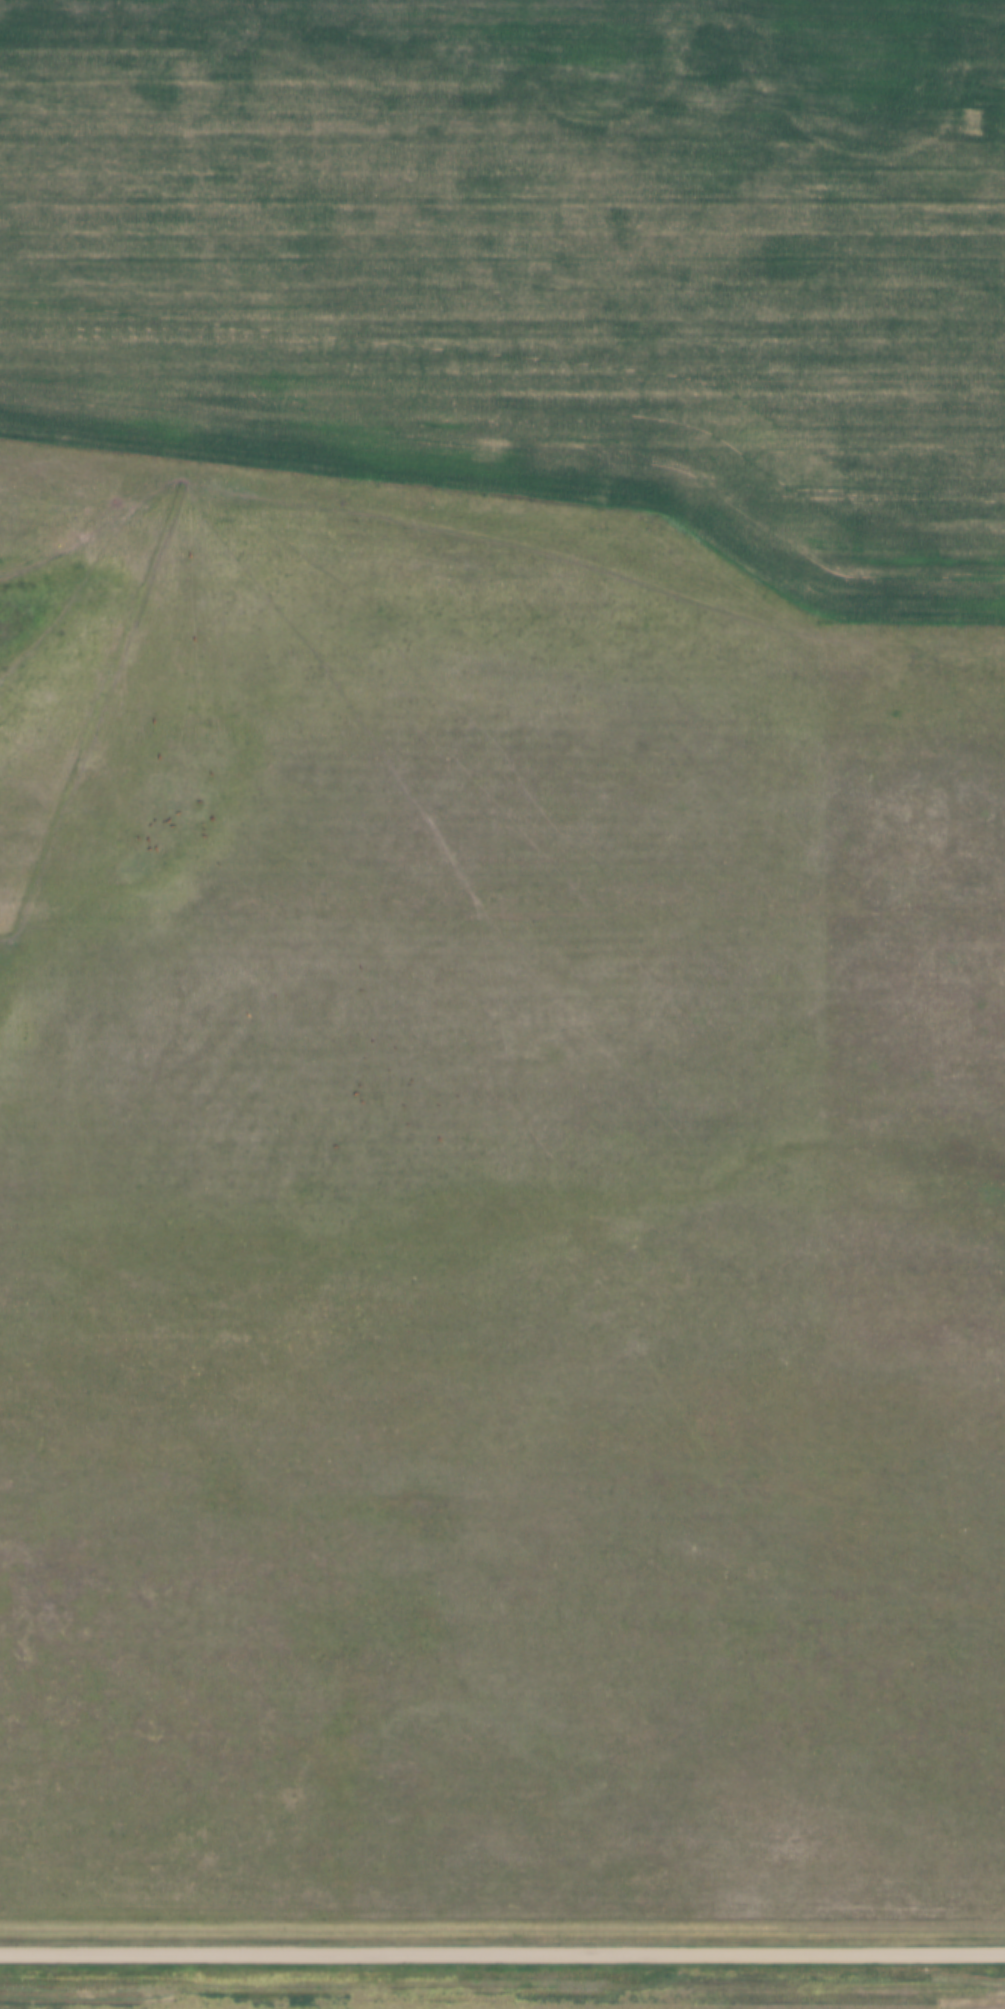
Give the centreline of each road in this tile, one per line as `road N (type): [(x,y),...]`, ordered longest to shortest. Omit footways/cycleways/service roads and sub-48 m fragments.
road 1 (residential): [(1004,1954),(0,1953)]

